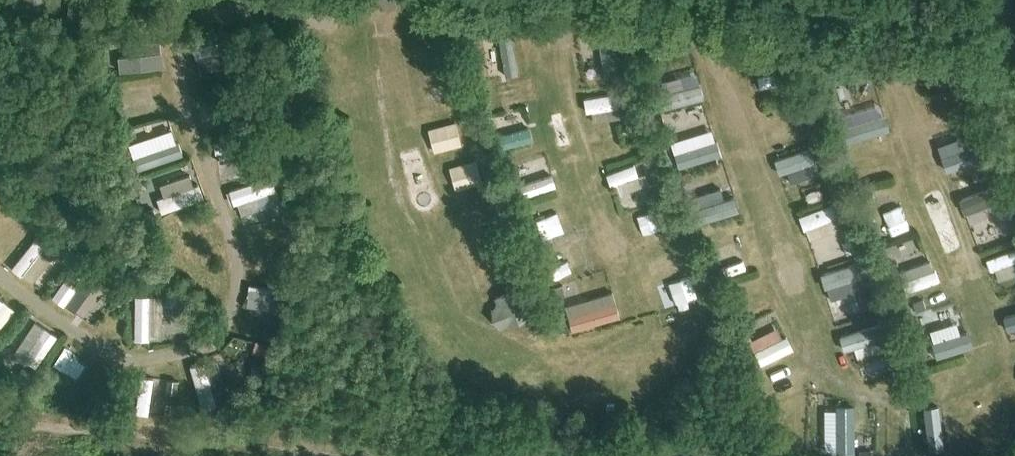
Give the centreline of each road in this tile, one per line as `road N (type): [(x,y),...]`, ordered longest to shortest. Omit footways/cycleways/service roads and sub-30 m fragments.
road 1 (track): [(394,455),(0,416)]

